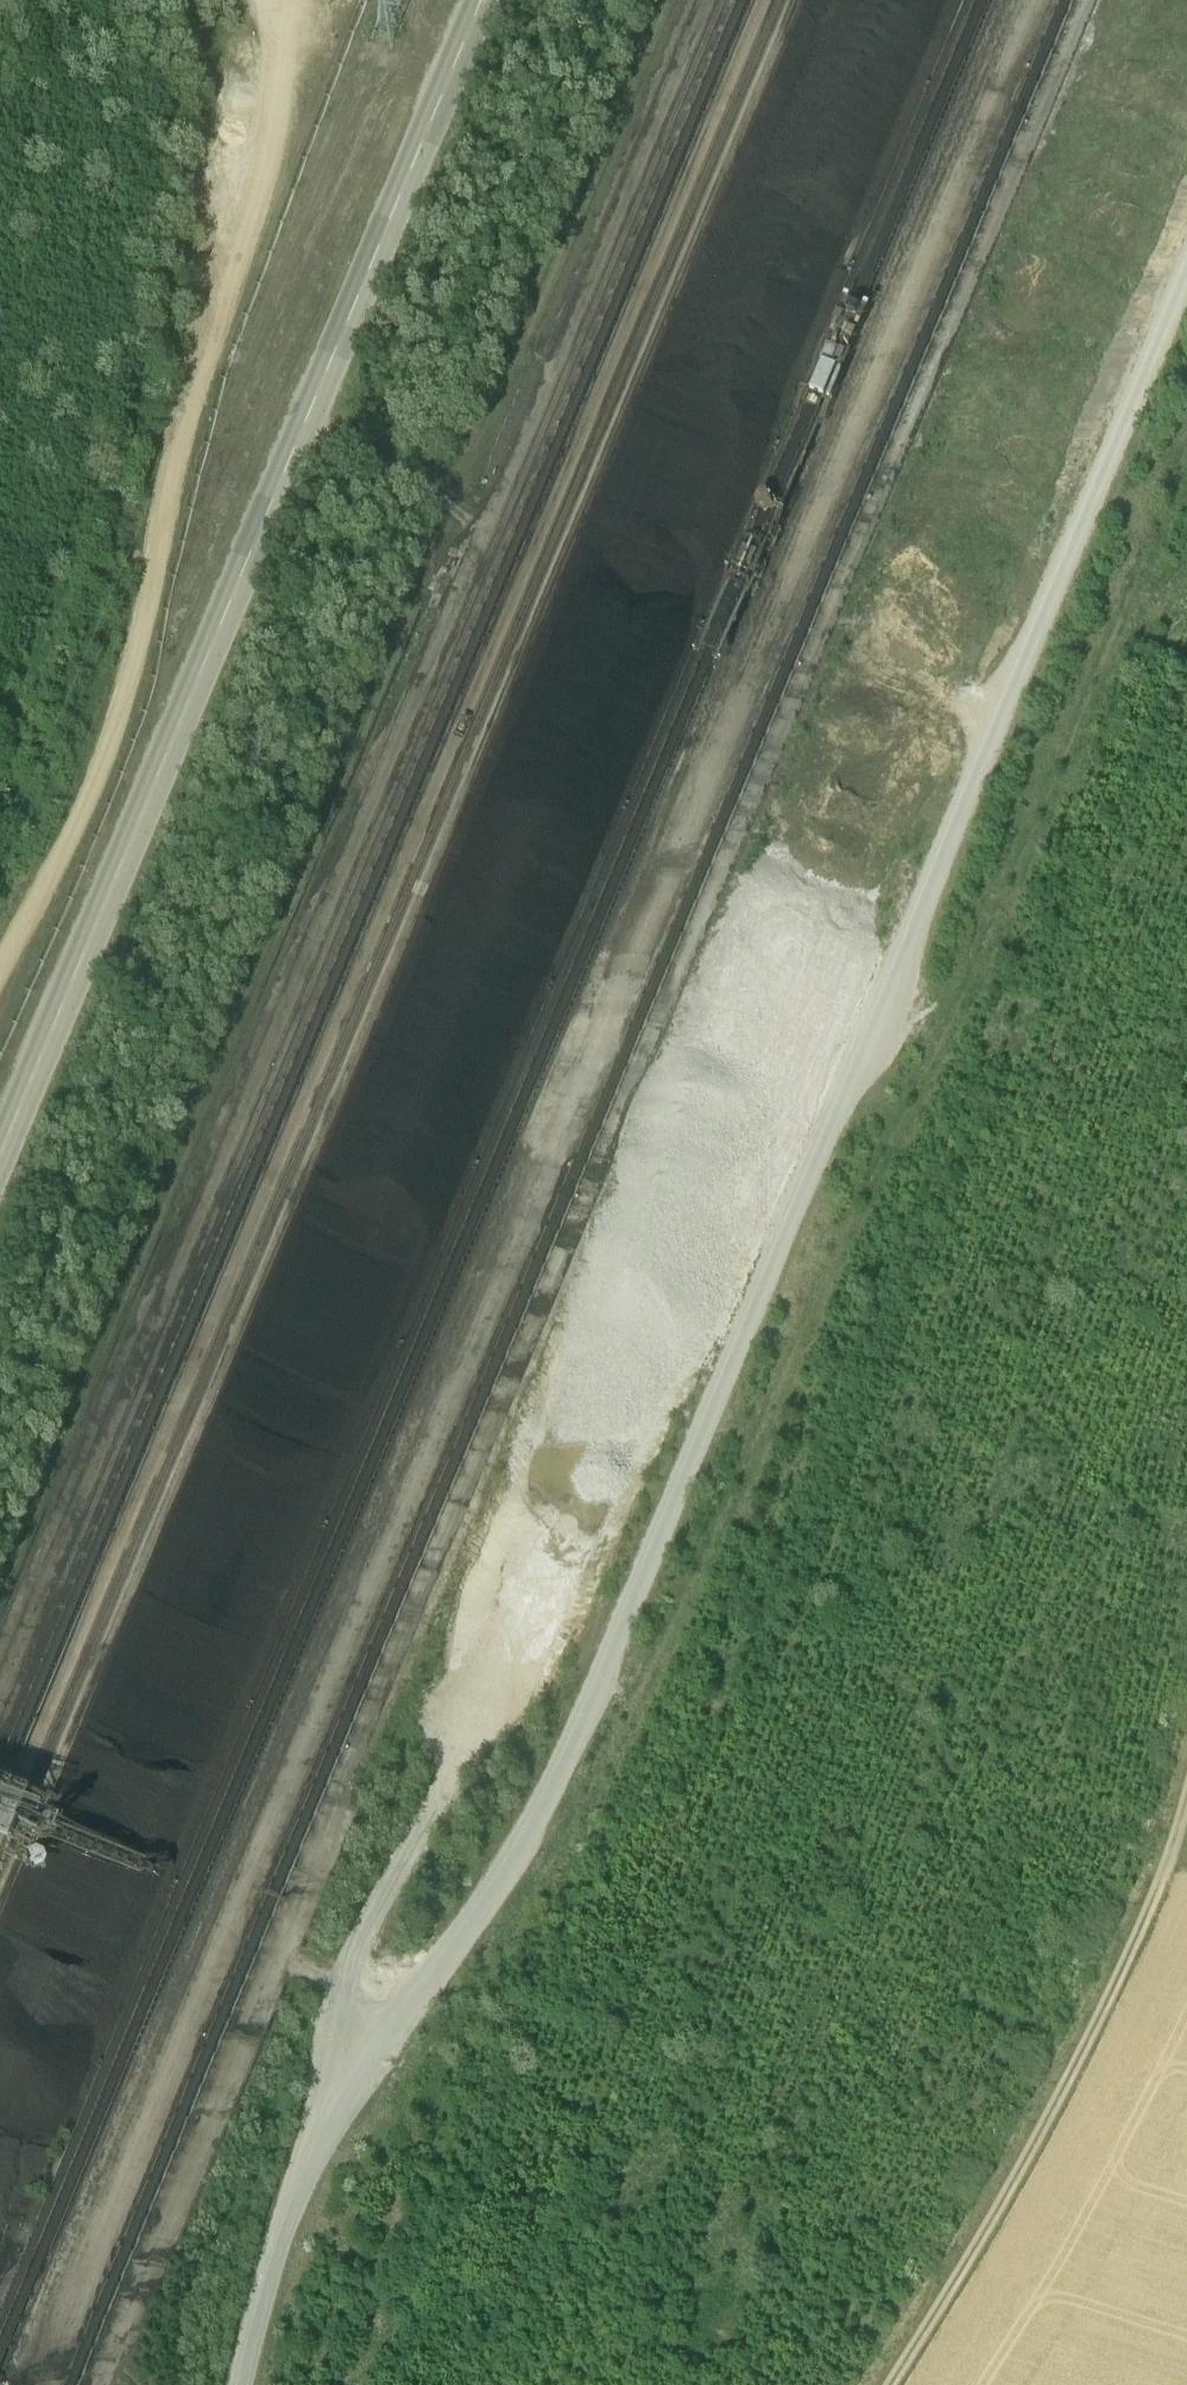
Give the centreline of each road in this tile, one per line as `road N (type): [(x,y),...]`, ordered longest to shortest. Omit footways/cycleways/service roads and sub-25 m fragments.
road 1 (track): [(267,0),(279,99),(270,159),(185,431),(134,672),(100,780),(0,971)]
road 2 (track): [(909,2384),(1020,2196),(1162,1902),(1186,1824)]

